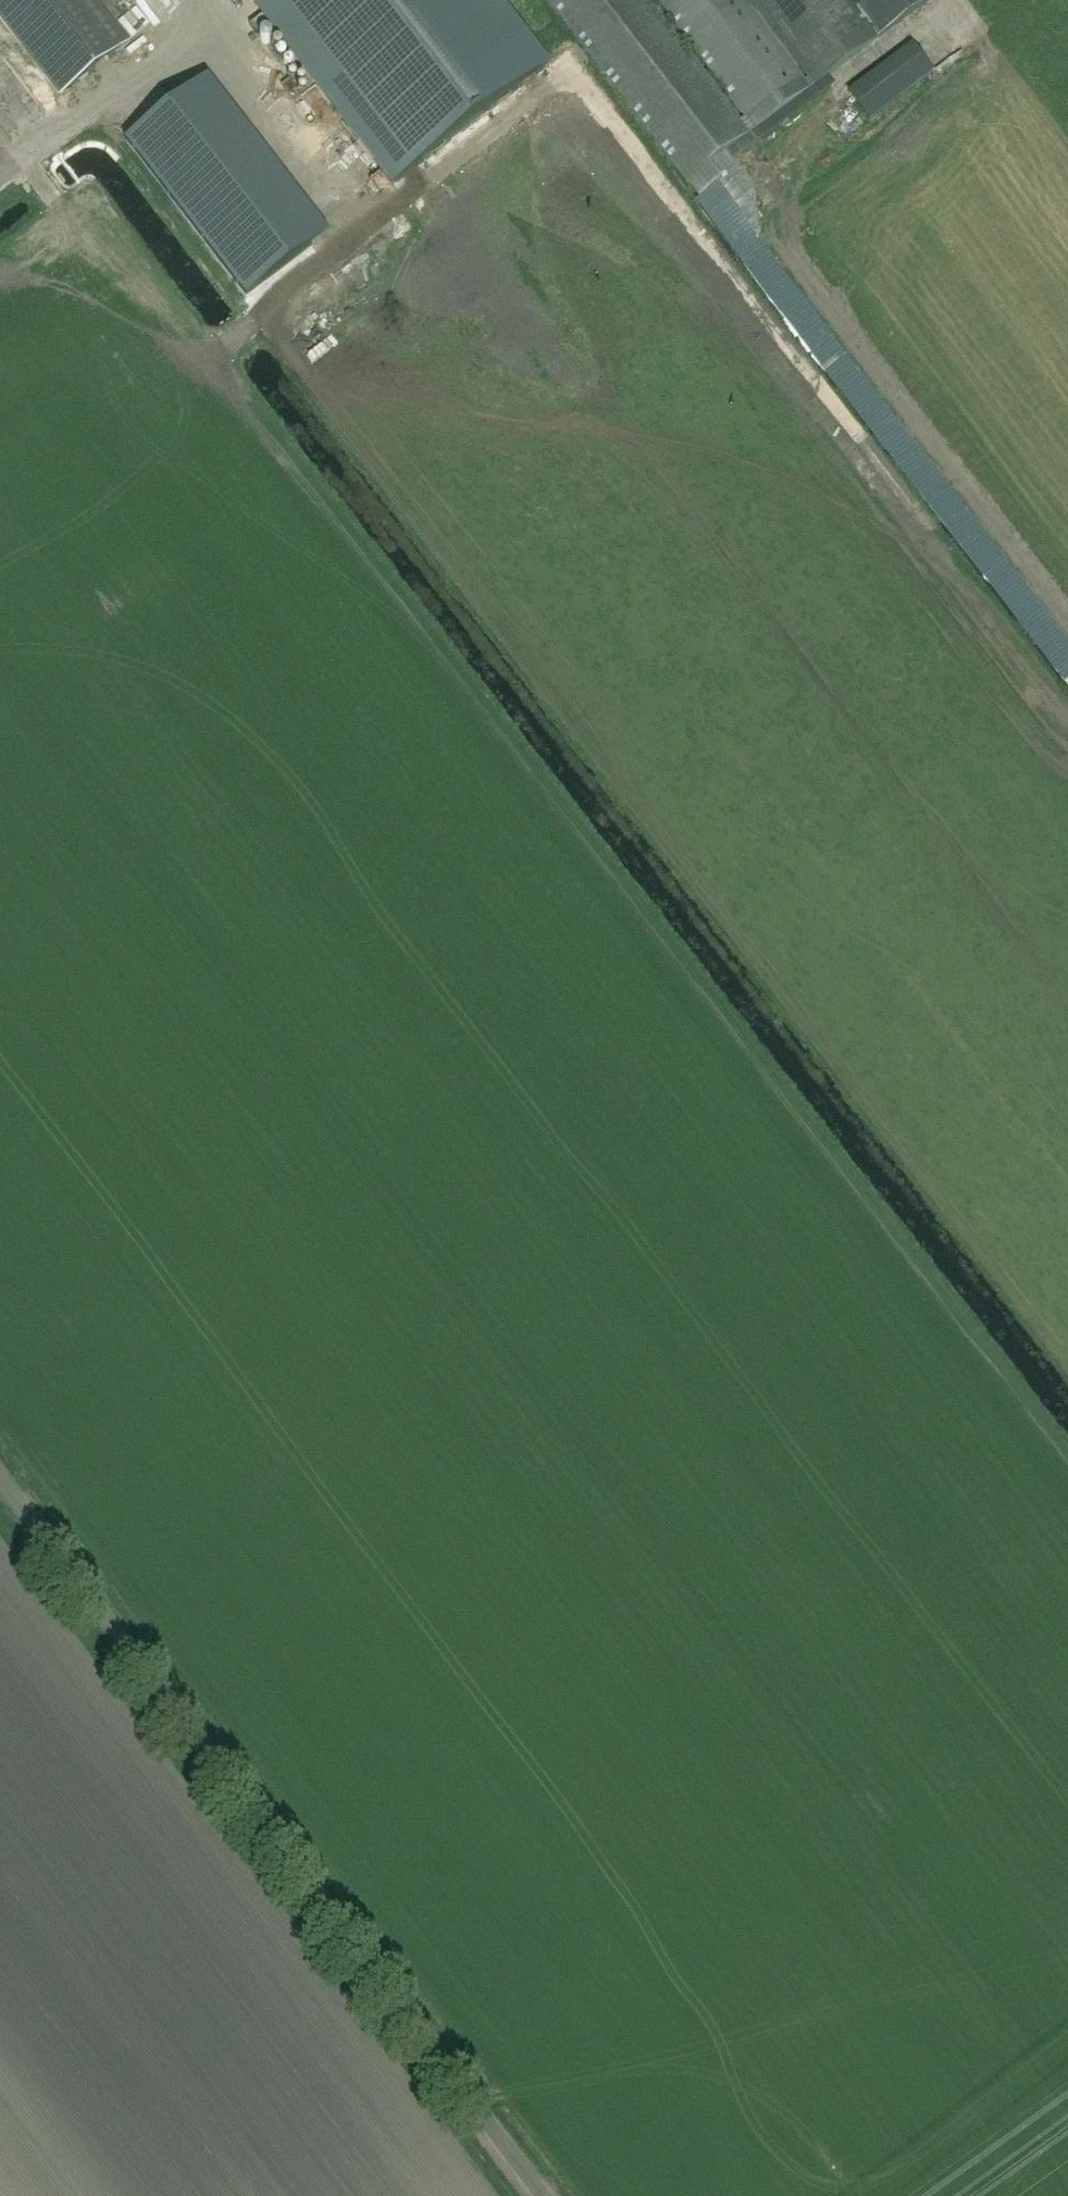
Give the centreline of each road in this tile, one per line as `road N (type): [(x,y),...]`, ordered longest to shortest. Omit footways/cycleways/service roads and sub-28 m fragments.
road 1 (unclassified): [(543,2195),(0,1478)]

